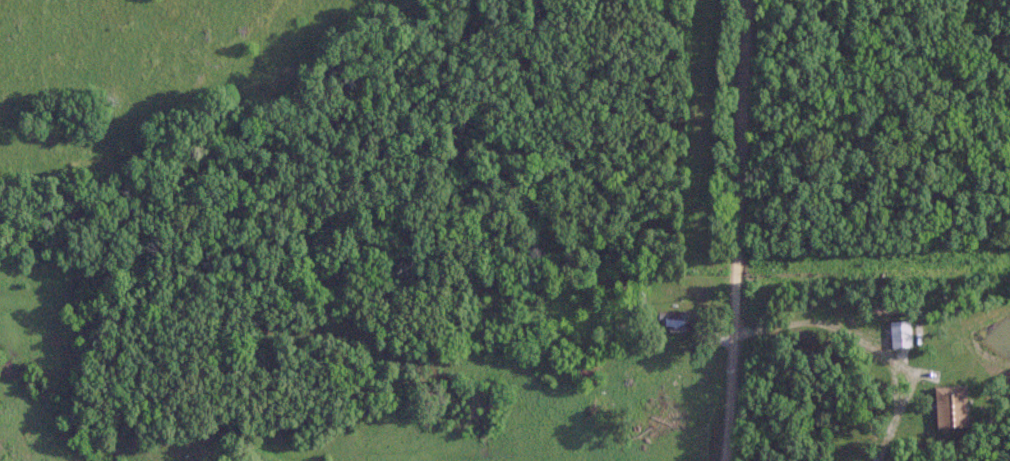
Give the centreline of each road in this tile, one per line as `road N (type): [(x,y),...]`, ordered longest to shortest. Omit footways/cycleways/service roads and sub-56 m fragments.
road 1 (residential): [(724,460),(745,0)]

